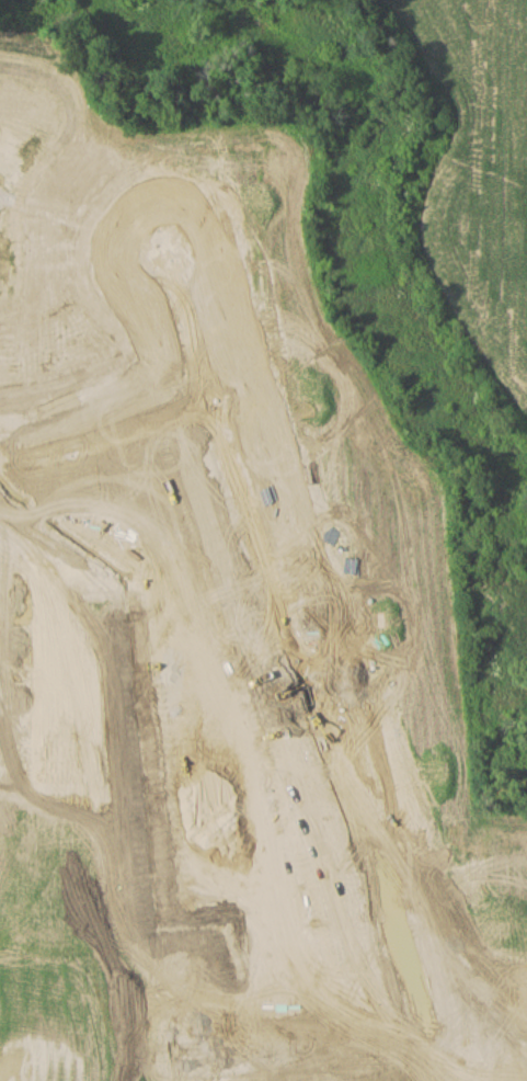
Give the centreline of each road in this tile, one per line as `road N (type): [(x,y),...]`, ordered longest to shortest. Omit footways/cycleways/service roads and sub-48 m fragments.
road 1 (residential): [(426,1080),(386,906),(220,413),(194,409),(53,460),(0,463)]

